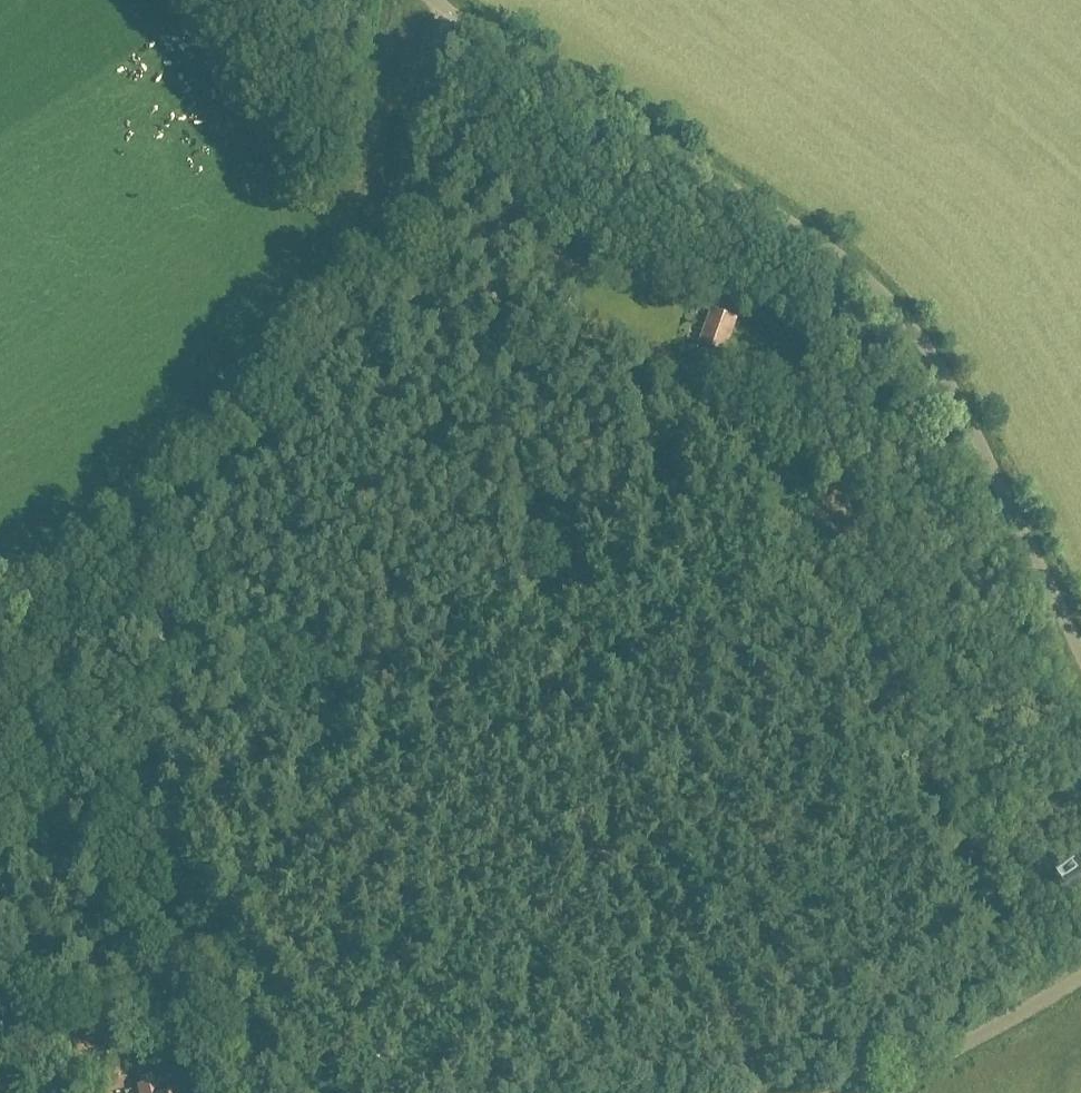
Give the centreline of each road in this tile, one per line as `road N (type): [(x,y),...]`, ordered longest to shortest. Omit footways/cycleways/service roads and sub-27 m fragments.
road 1 (unclassified): [(1080,651),(928,346),(882,294),(806,232),(475,32),(436,0)]
road 2 (track): [(0,779),(37,644),(54,615),(214,469),(296,383),(350,311),(376,256),(417,97),(455,15)]
road 3 (track): [(413,0),(370,158),(333,249)]
road 4 (unclassified): [(848,1092),(982,1035),(1080,975)]
road 5 (track): [(850,264),(825,297),(745,326)]

